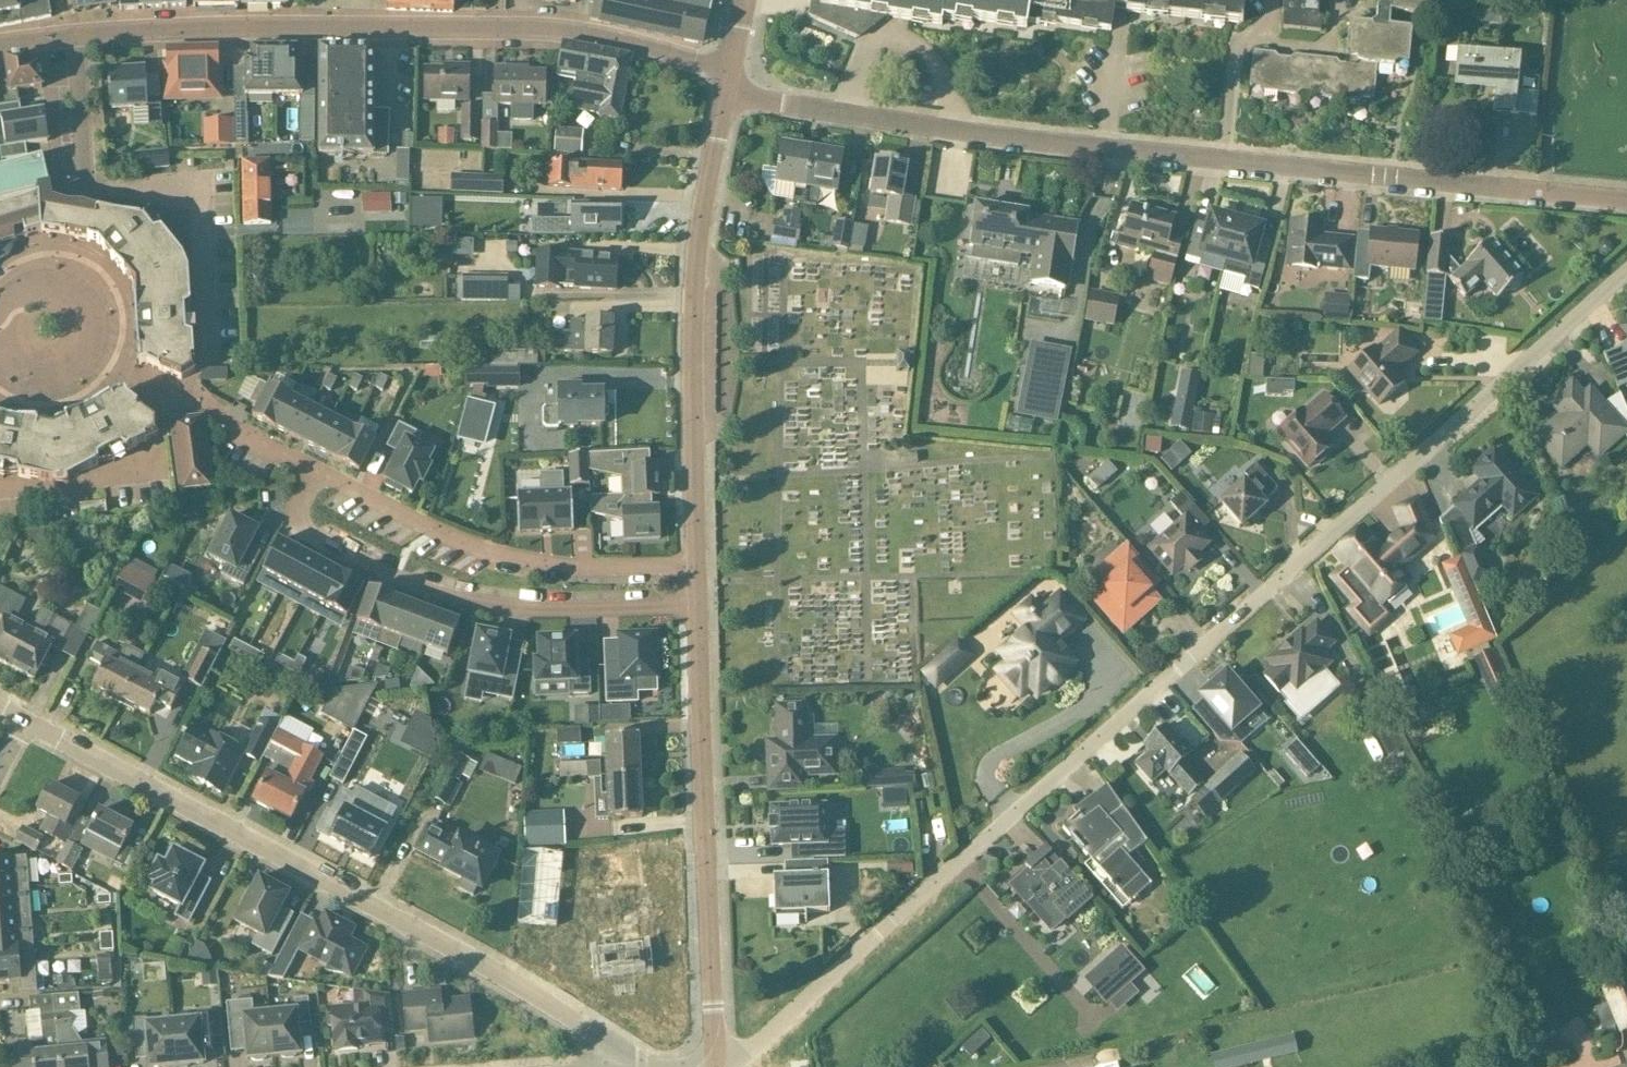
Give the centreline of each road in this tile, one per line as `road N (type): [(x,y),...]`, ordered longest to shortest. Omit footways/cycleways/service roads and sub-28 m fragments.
road 1 (residential): [(728,1066),(1626,272)]
road 2 (residential): [(727,94),(965,132),(1626,201)]
road 3 (residential): [(596,1066),(582,1026),(522,988),(24,721)]
road 4 (residential): [(78,35),(554,30),(732,67)]
road 5 (residential): [(315,471),(299,508),(306,533),(406,584),(508,608),(699,605)]
road 6 (residential): [(698,565),(695,305),(727,94)]
road 7 (residential): [(714,1066),(699,605)]
road 8 (residential): [(698,565),(525,561),(427,528),(315,471)]
road 9 (unclassified): [(78,35),(85,180)]

